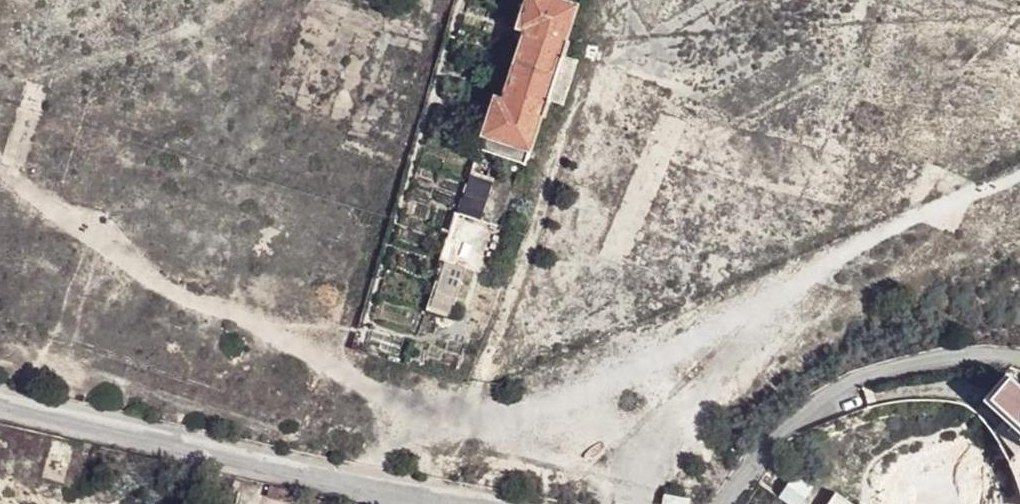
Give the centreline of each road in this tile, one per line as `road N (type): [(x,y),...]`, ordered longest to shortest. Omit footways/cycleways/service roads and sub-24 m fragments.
road 1 (unknown): [(0,167),(64,222),(243,327),(343,377),(471,415),(540,411),(603,390),(822,266)]
road 2 (unknown): [(641,503),(679,415),(822,266),(1019,175)]
road 3 (unclassified): [(442,503),(0,407)]
road 4 (unclassified): [(1019,360),(962,355),(862,375),(784,427),(729,503)]

